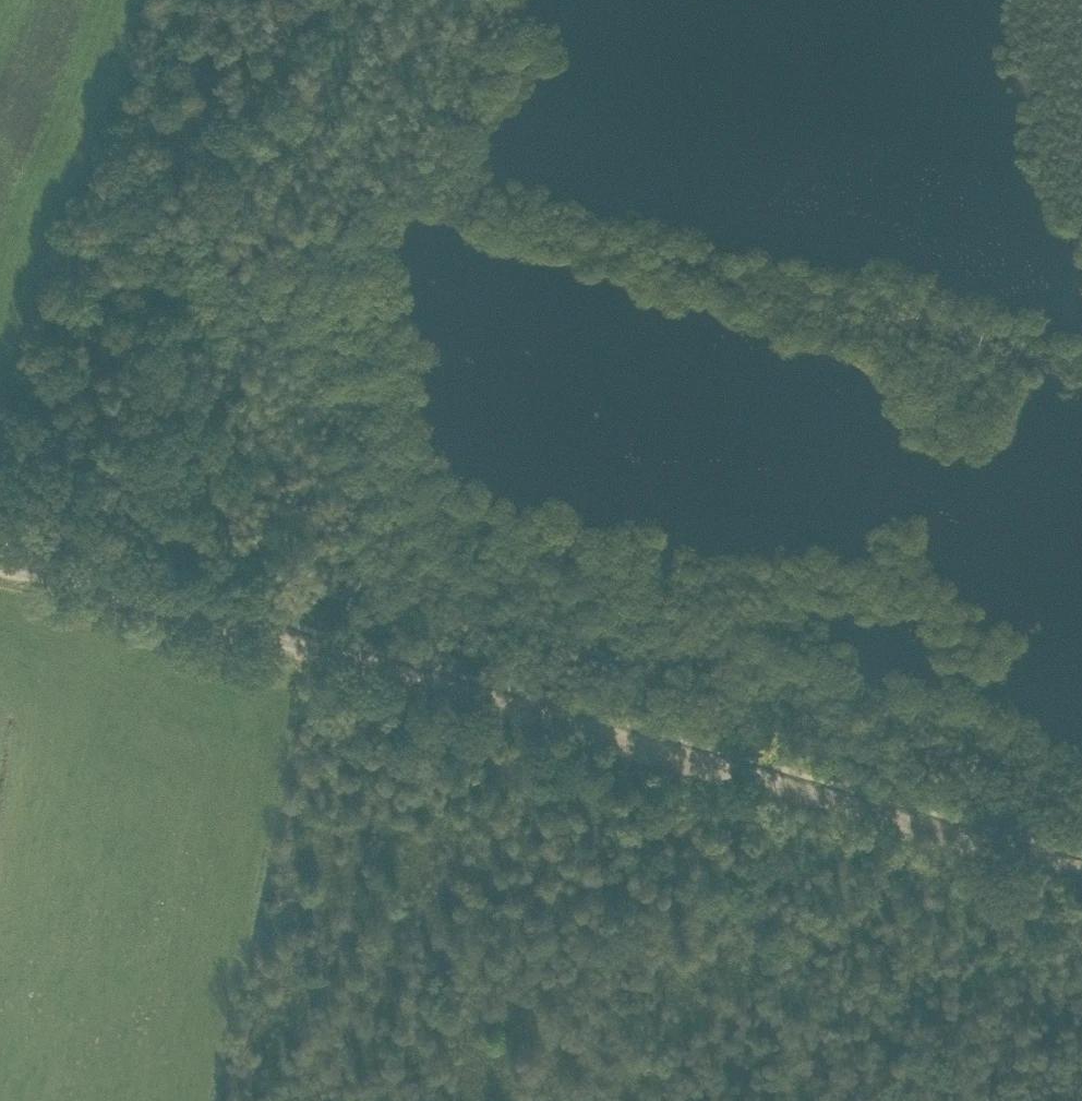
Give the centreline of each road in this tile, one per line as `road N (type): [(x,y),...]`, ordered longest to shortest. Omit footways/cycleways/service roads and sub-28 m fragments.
road 1 (track): [(0,563),(1081,879)]

